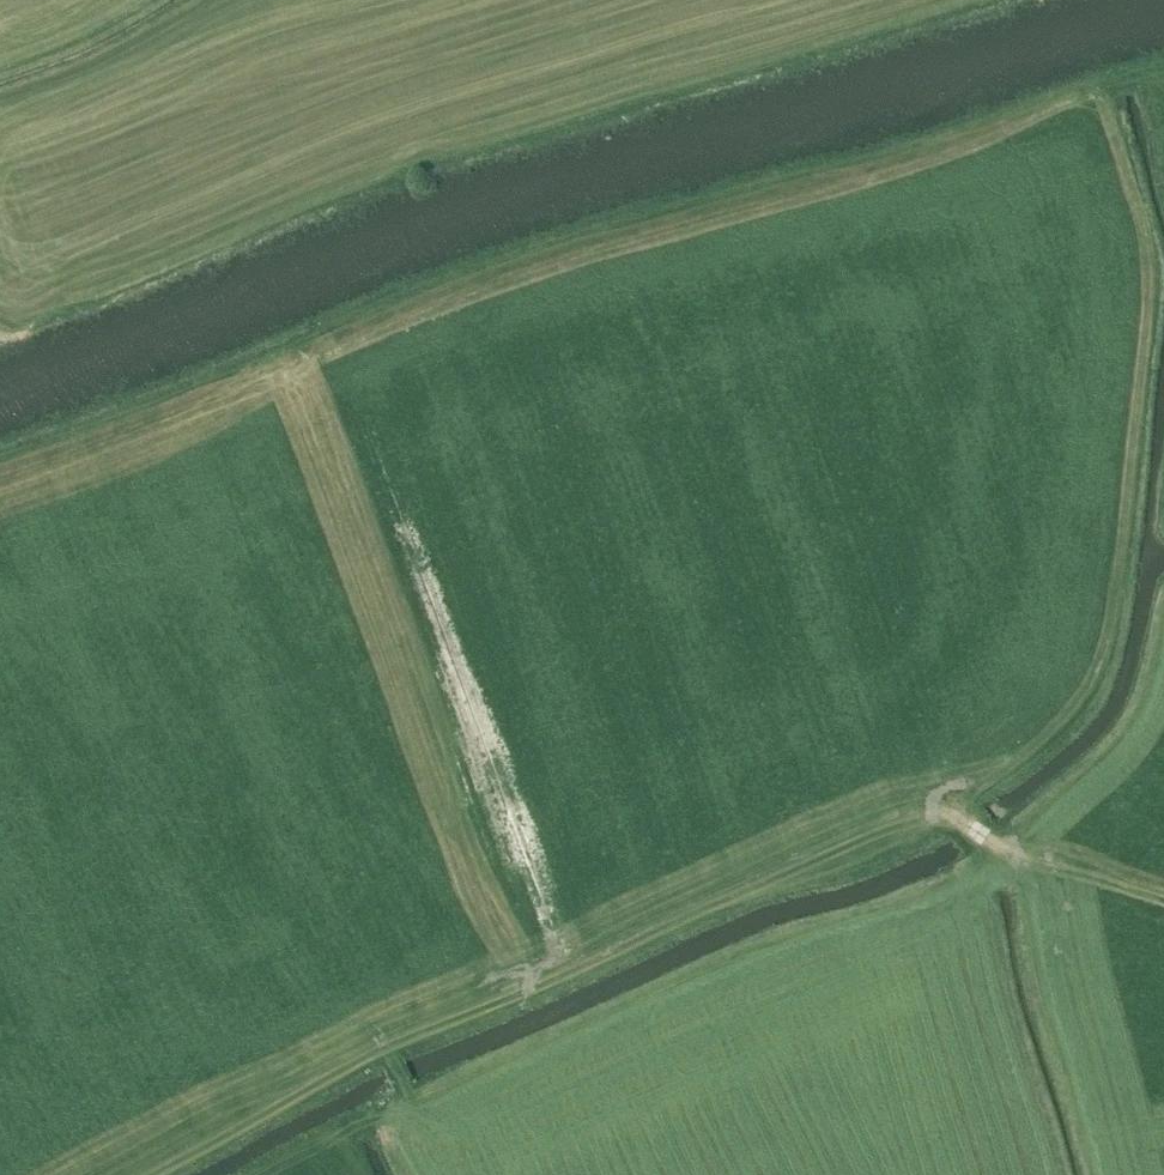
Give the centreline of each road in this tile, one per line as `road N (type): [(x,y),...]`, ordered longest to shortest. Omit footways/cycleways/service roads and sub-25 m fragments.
road 1 (track): [(1163,908),(1025,862),(956,814),(1042,737)]
road 2 (track): [(956,814),(808,876)]

